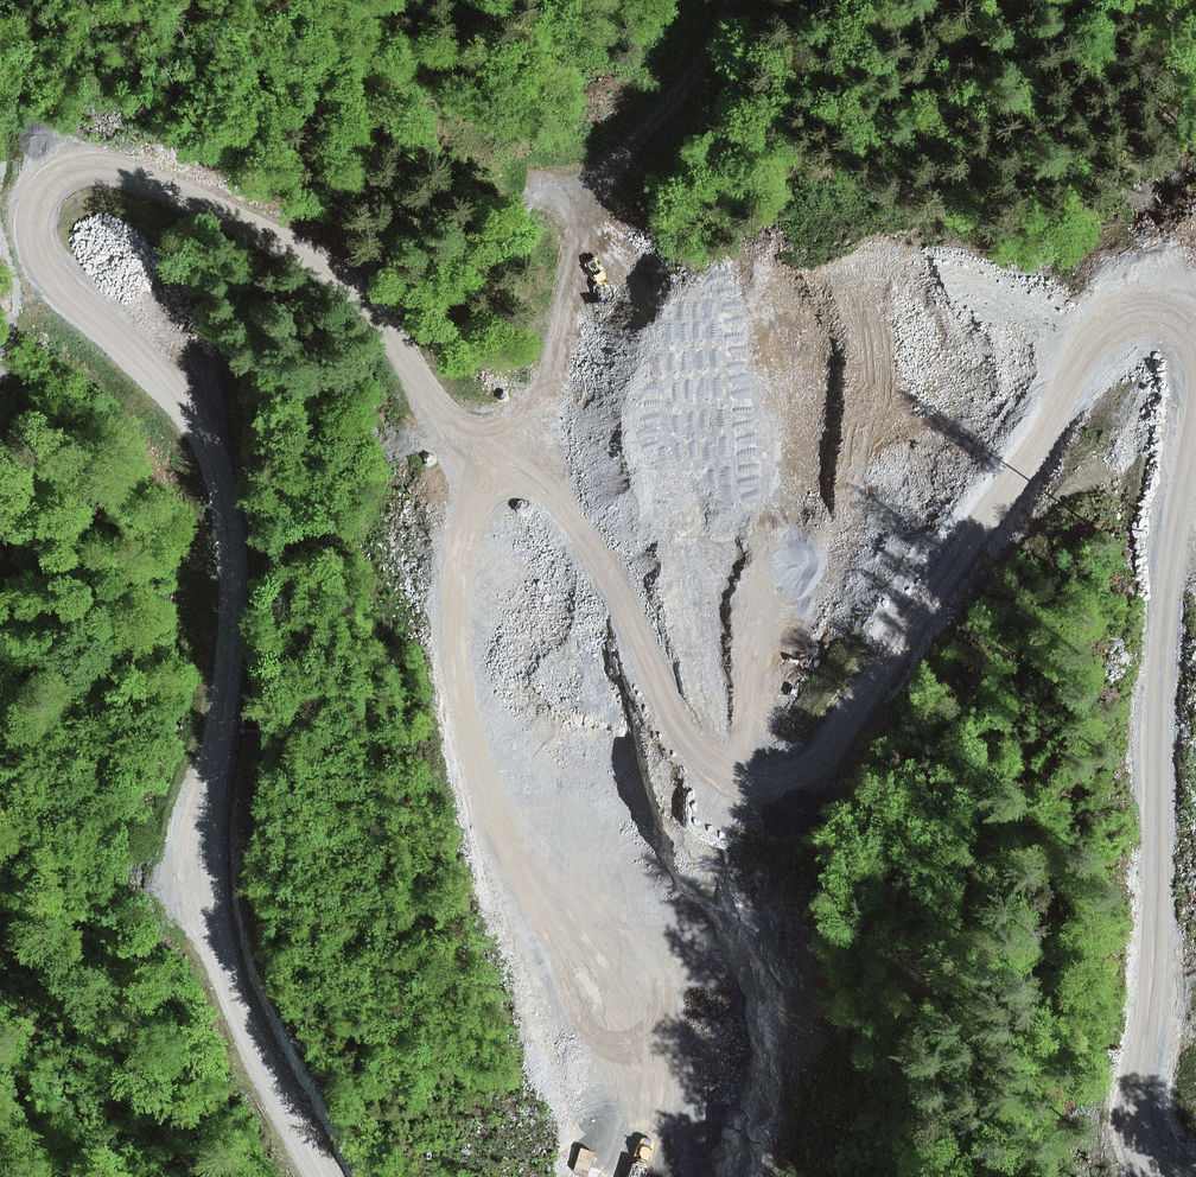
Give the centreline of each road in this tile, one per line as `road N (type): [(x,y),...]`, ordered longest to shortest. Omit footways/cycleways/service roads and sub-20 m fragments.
road 1 (track): [(1195,1001),(1156,888),(1133,736),(1162,641),(1163,561),(1143,518),(1117,494),(1089,486),(1057,495),(1026,521),(953,600),(788,825),(770,883),(701,937)]
road 2 (track): [(35,196),(48,165),(67,155),(100,159),(305,262),(379,323),(456,425),(487,437),(514,435),(551,404),(588,212),(625,157),(688,90),(730,0)]
road 3 (track): [(312,1176),(191,924),(186,850),(237,671),(237,590),(217,394),(194,337),(134,277)]
road 4 (track): [(776,1064),(570,731),(543,643),(553,447),(530,427)]
road 5 (track): [(1156,1135),(1191,998)]
road 6 (track): [(134,277),(52,232),(35,196)]

